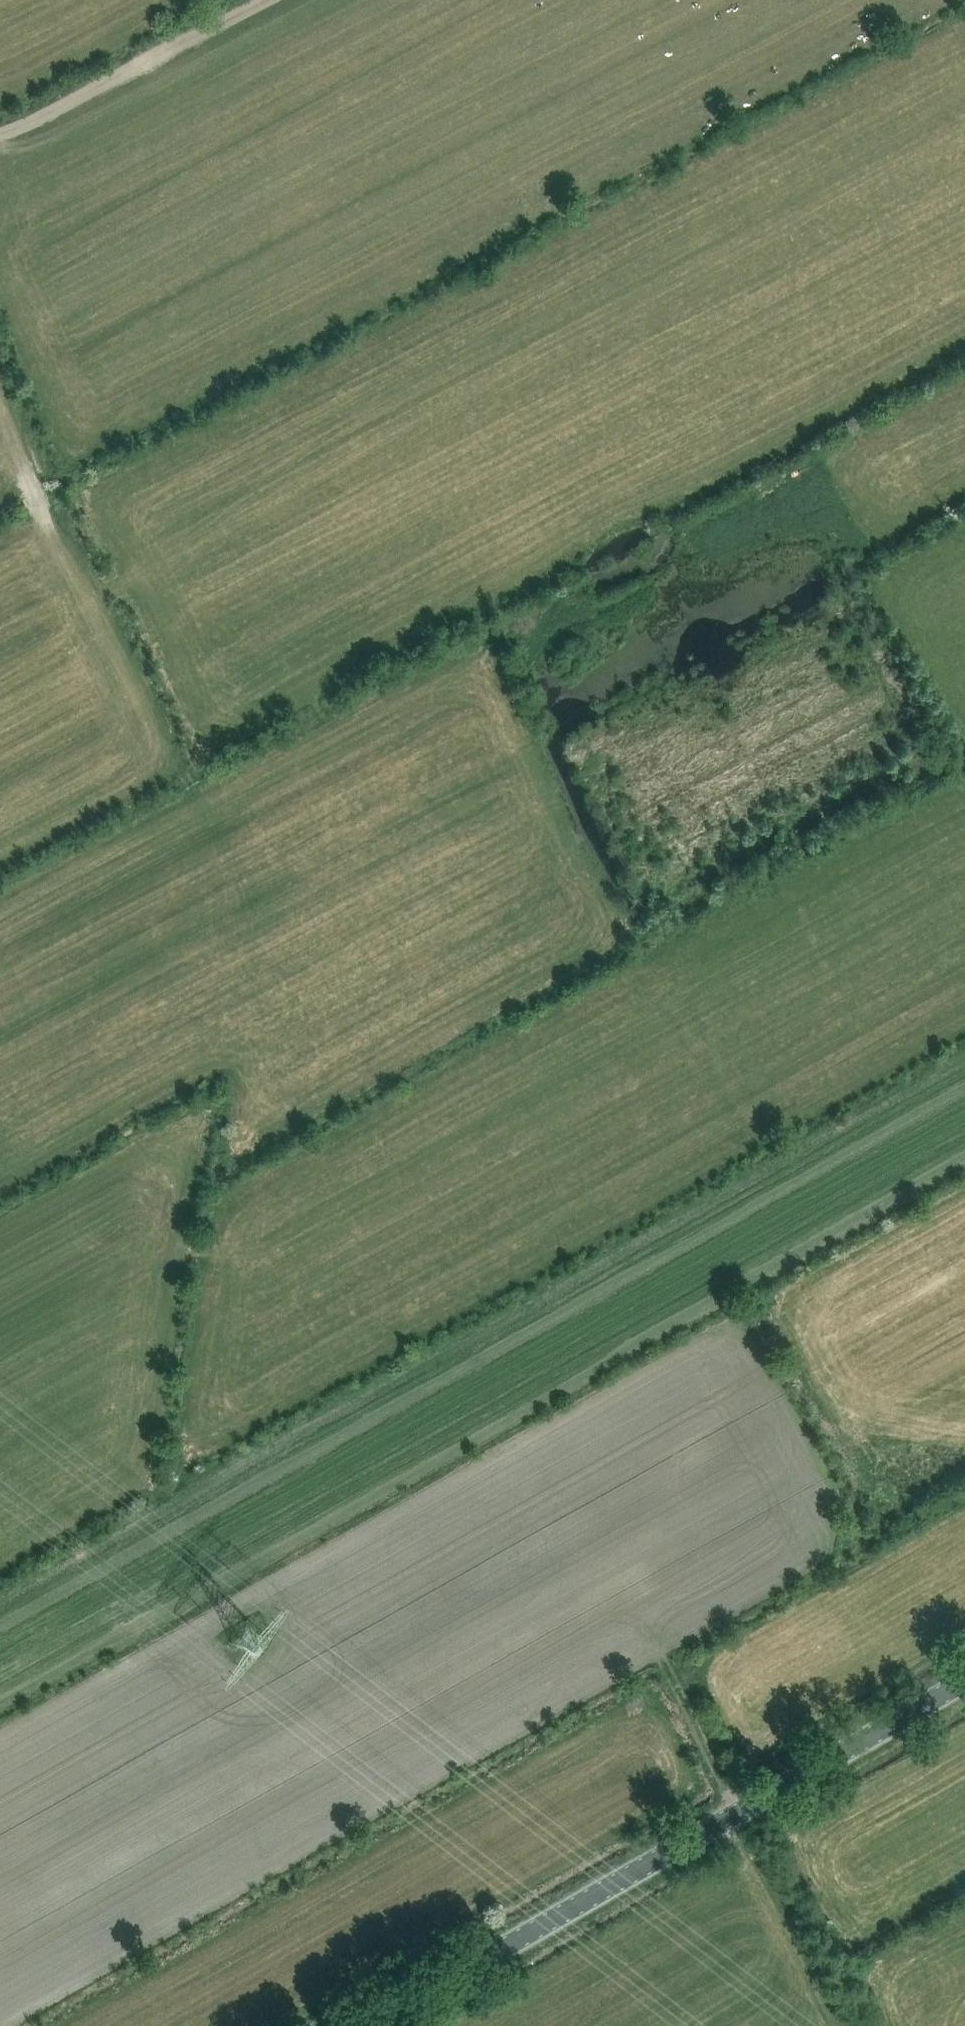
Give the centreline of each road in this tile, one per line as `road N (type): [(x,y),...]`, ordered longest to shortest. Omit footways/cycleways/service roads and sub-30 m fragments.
road 1 (tertiary): [(370,2025),(964,1681)]

